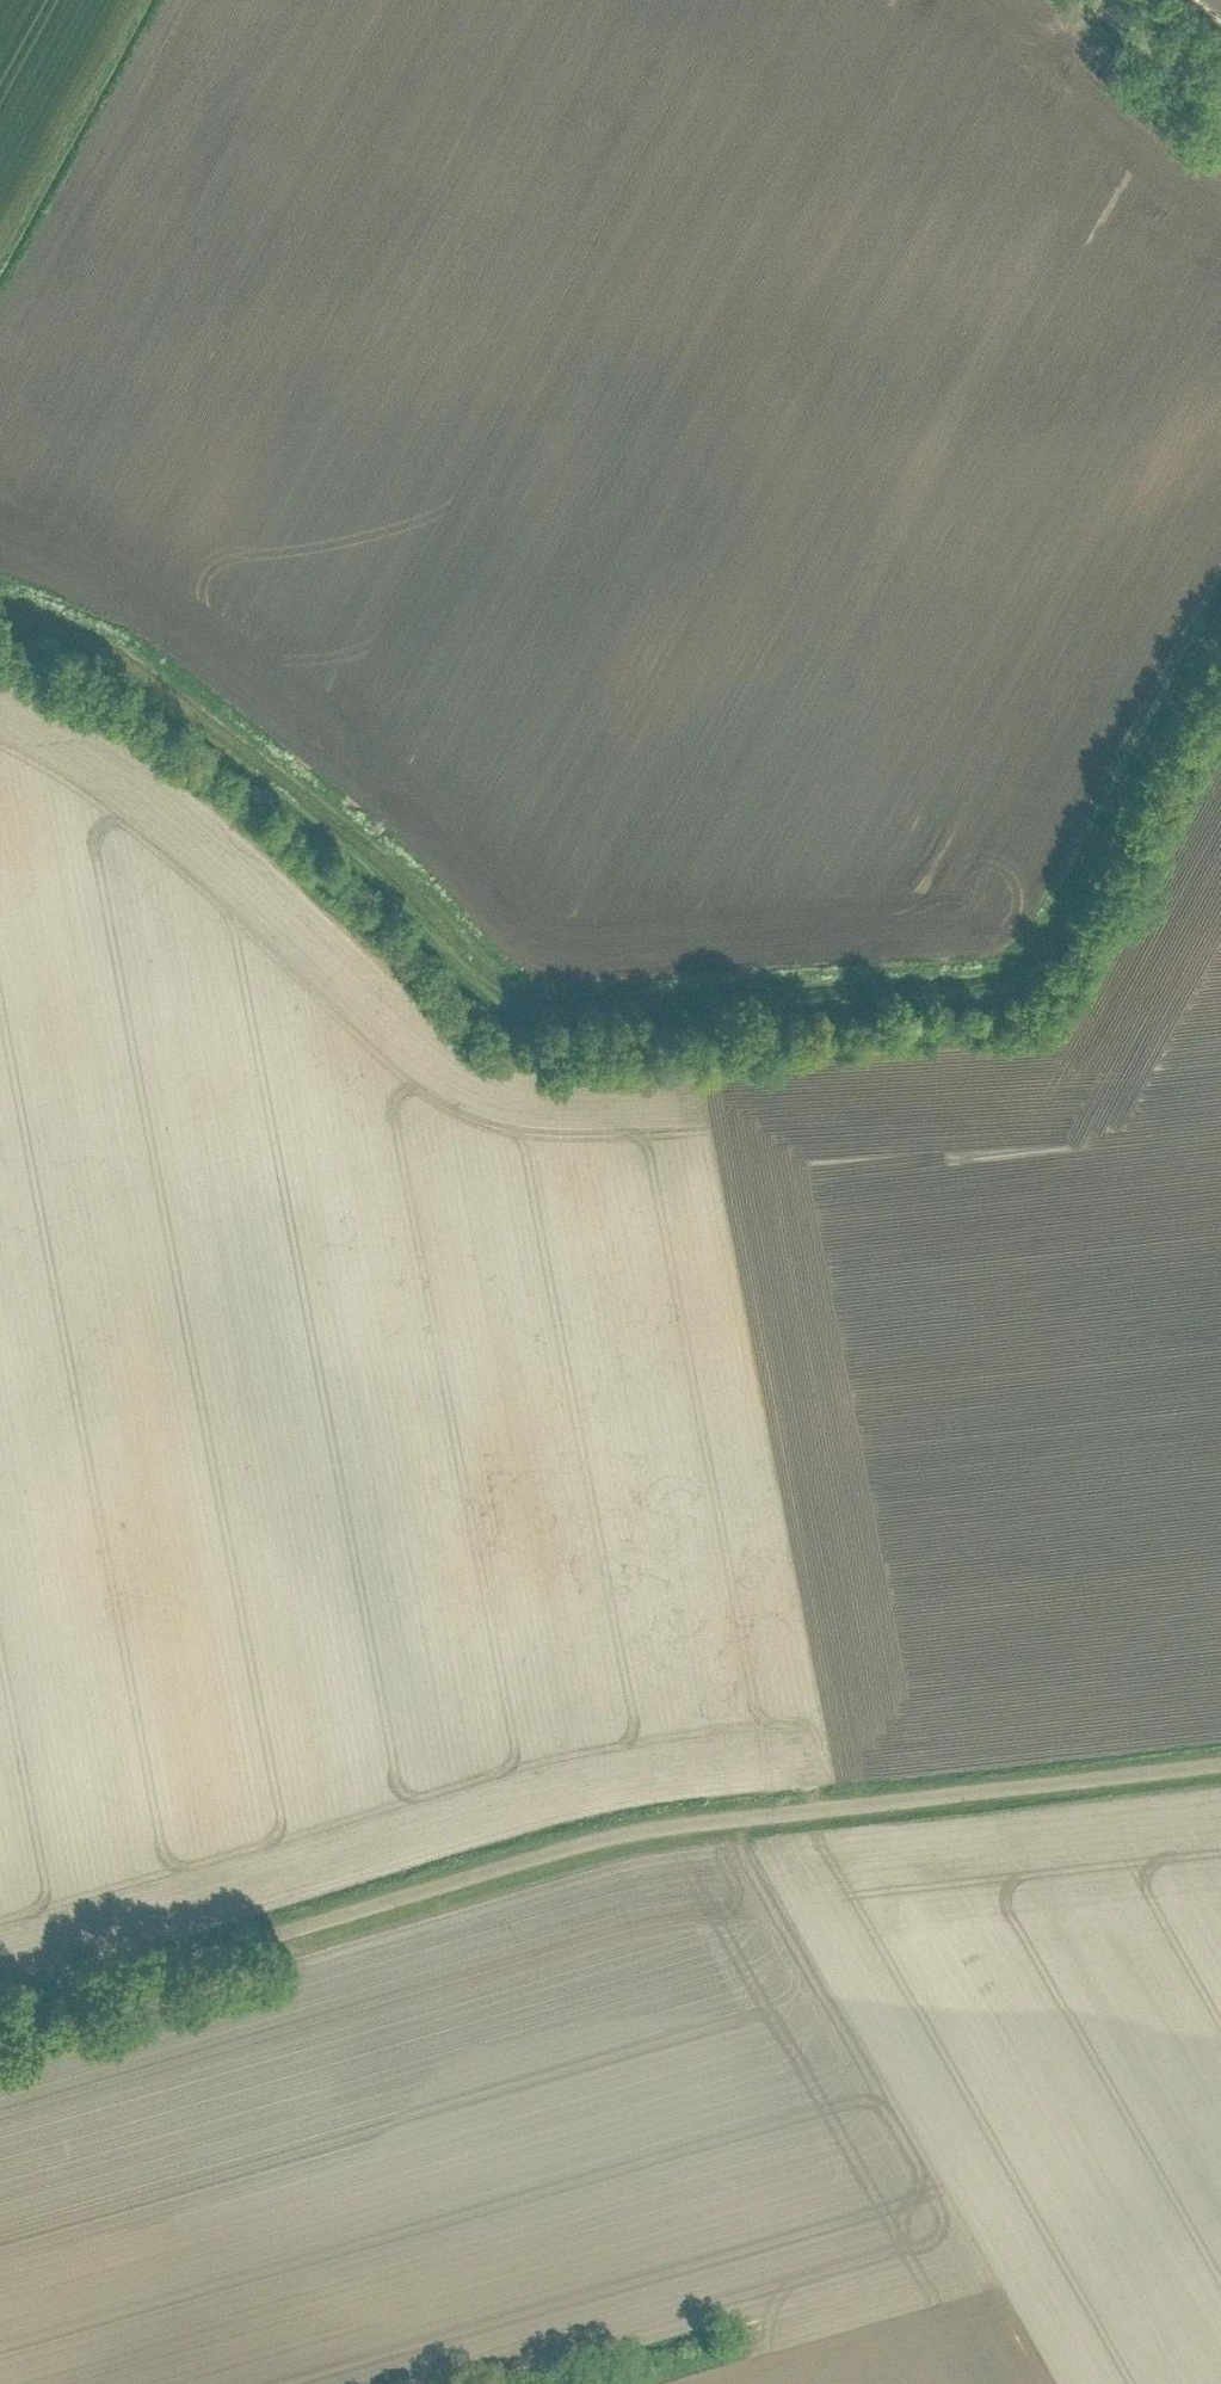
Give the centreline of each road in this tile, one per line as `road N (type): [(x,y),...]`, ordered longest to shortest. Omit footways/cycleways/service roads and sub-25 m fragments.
road 1 (unclassified): [(0,2016),(611,1837),(1220,1765)]
road 2 (unclassified): [(1220,112),(1091,0)]

